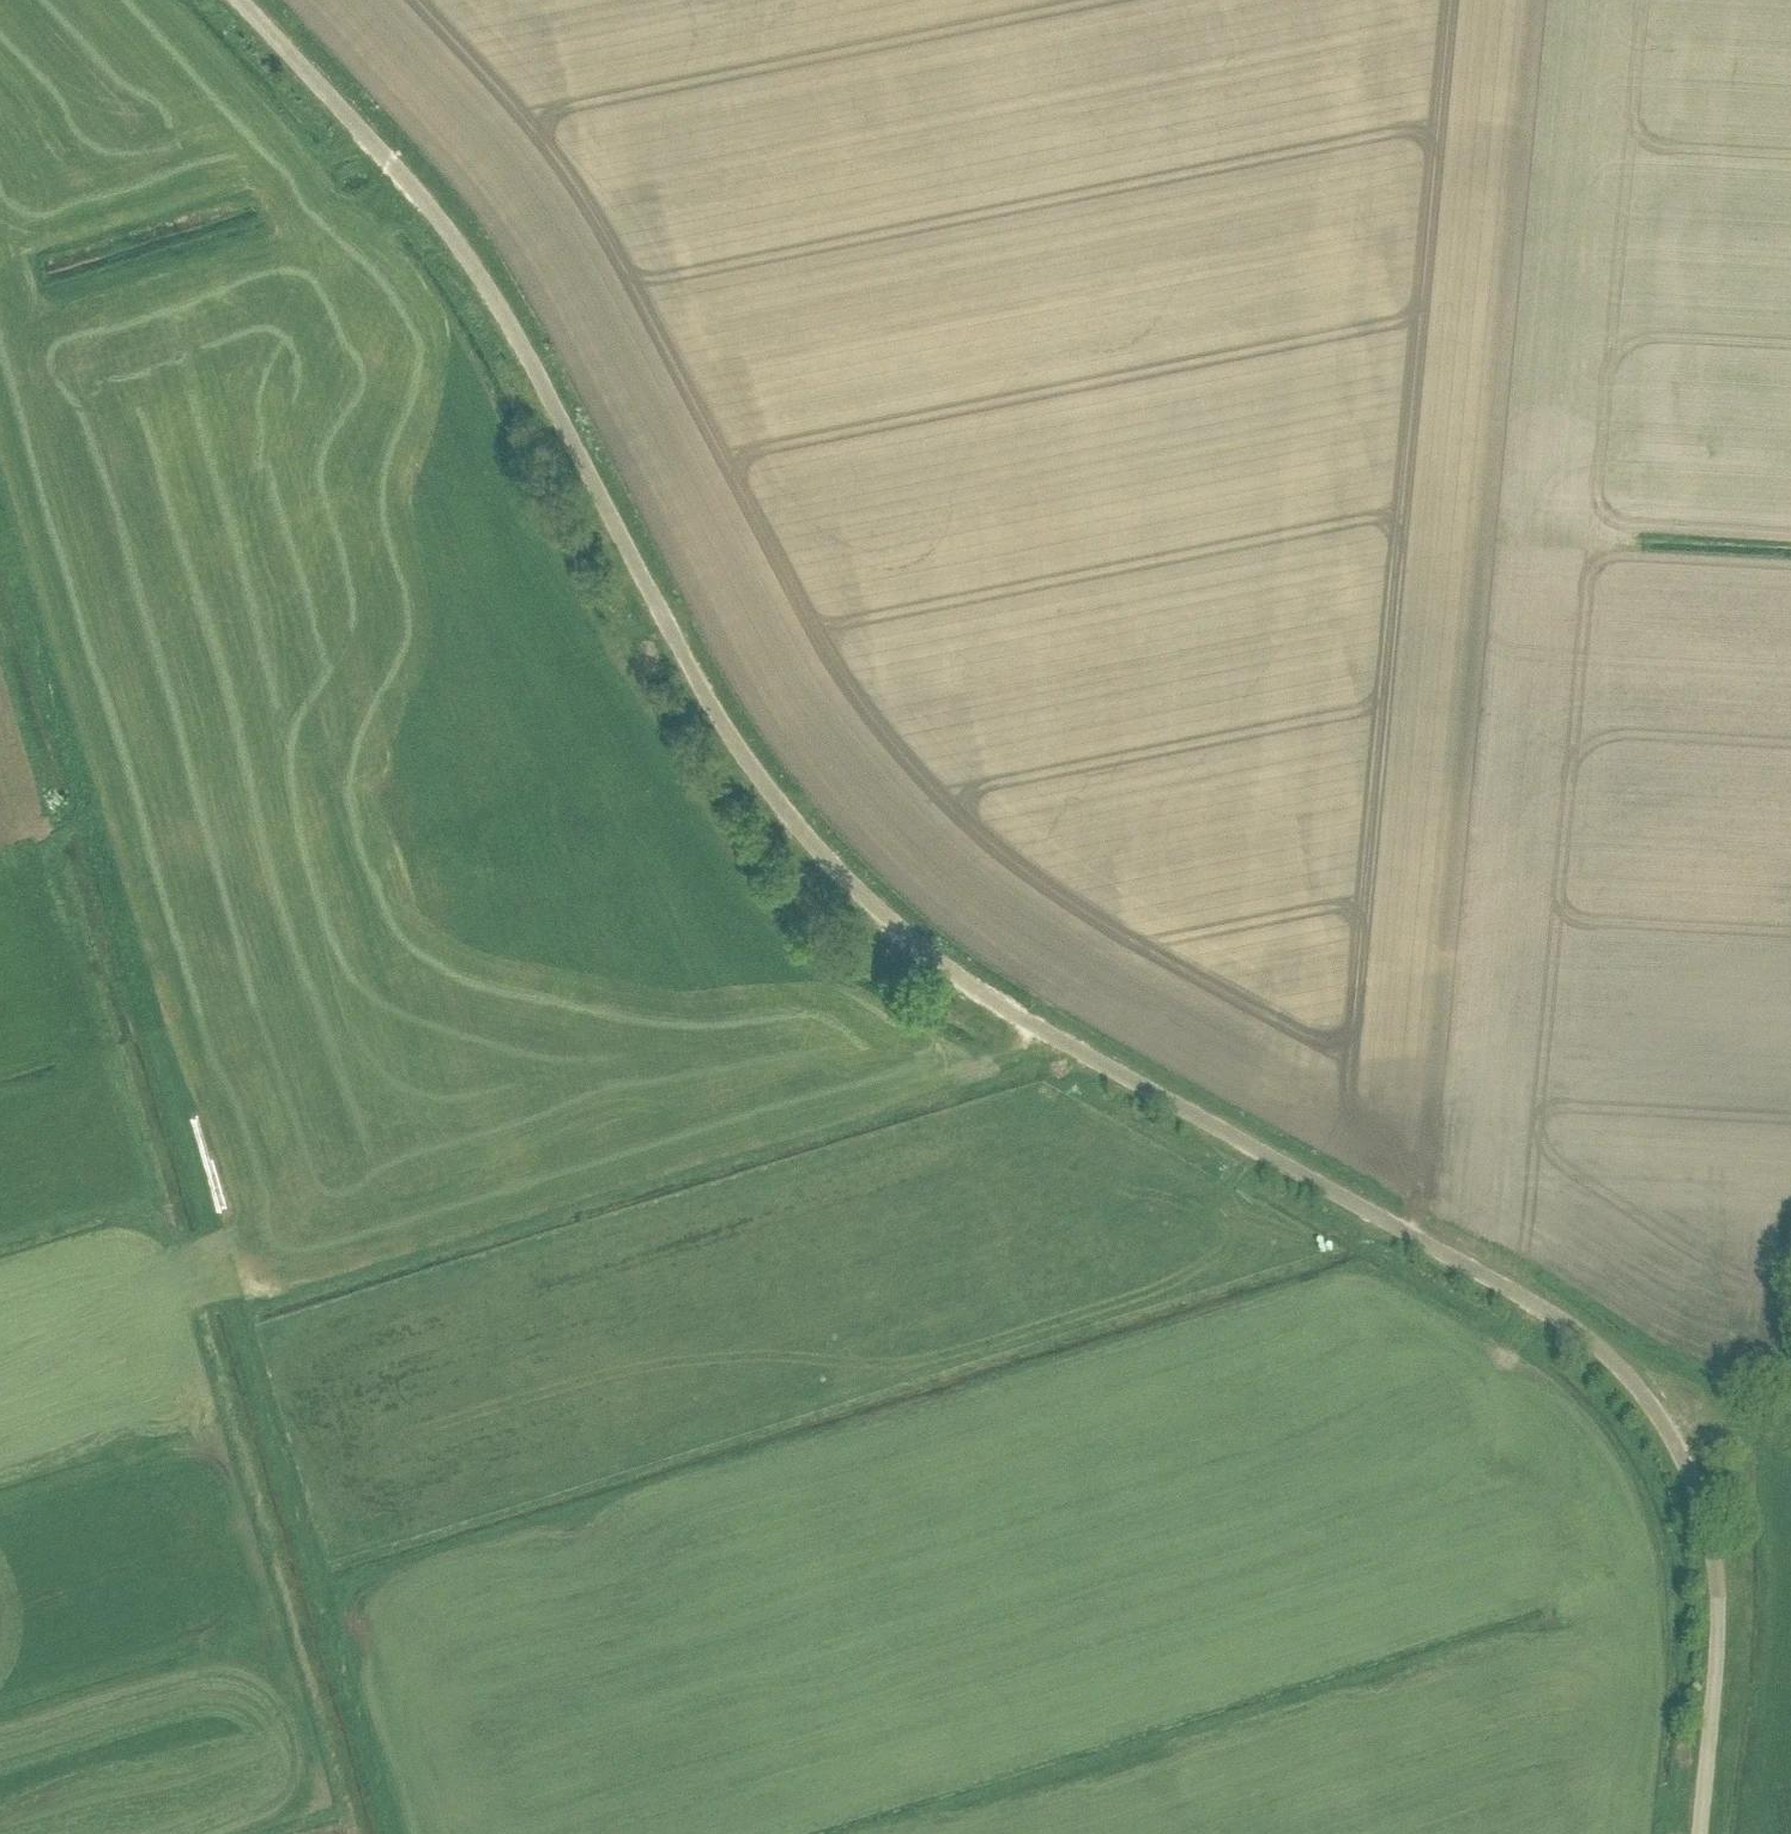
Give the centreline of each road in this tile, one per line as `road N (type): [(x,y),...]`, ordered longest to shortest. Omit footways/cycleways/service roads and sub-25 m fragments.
road 1 (unclassified): [(1702,1833),(1718,1605),(1692,1479),(1660,1419),(1619,1369),(1558,1317),(1011,1010),(858,890),(799,828),(726,727),(473,266),(397,165),(243,0)]

